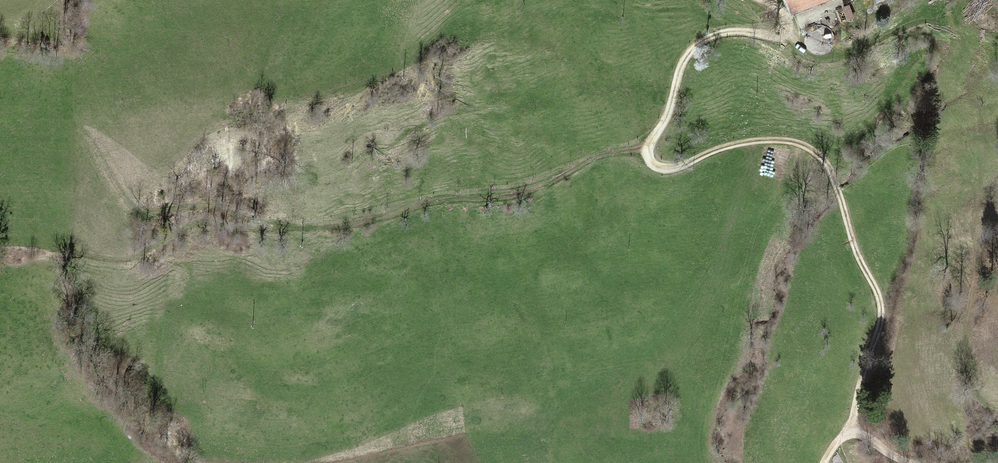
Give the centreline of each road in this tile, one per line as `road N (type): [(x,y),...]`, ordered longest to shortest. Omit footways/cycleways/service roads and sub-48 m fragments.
road 1 (track): [(853,431),(880,304),(826,163),(806,147),(776,140),(719,148),(673,168),(648,156),(692,50),(725,33),(780,29),(782,15),(763,0)]
road 2 (track): [(69,253),(123,263),(192,227),(361,224),(431,202),(525,190),(608,154),(647,149)]

